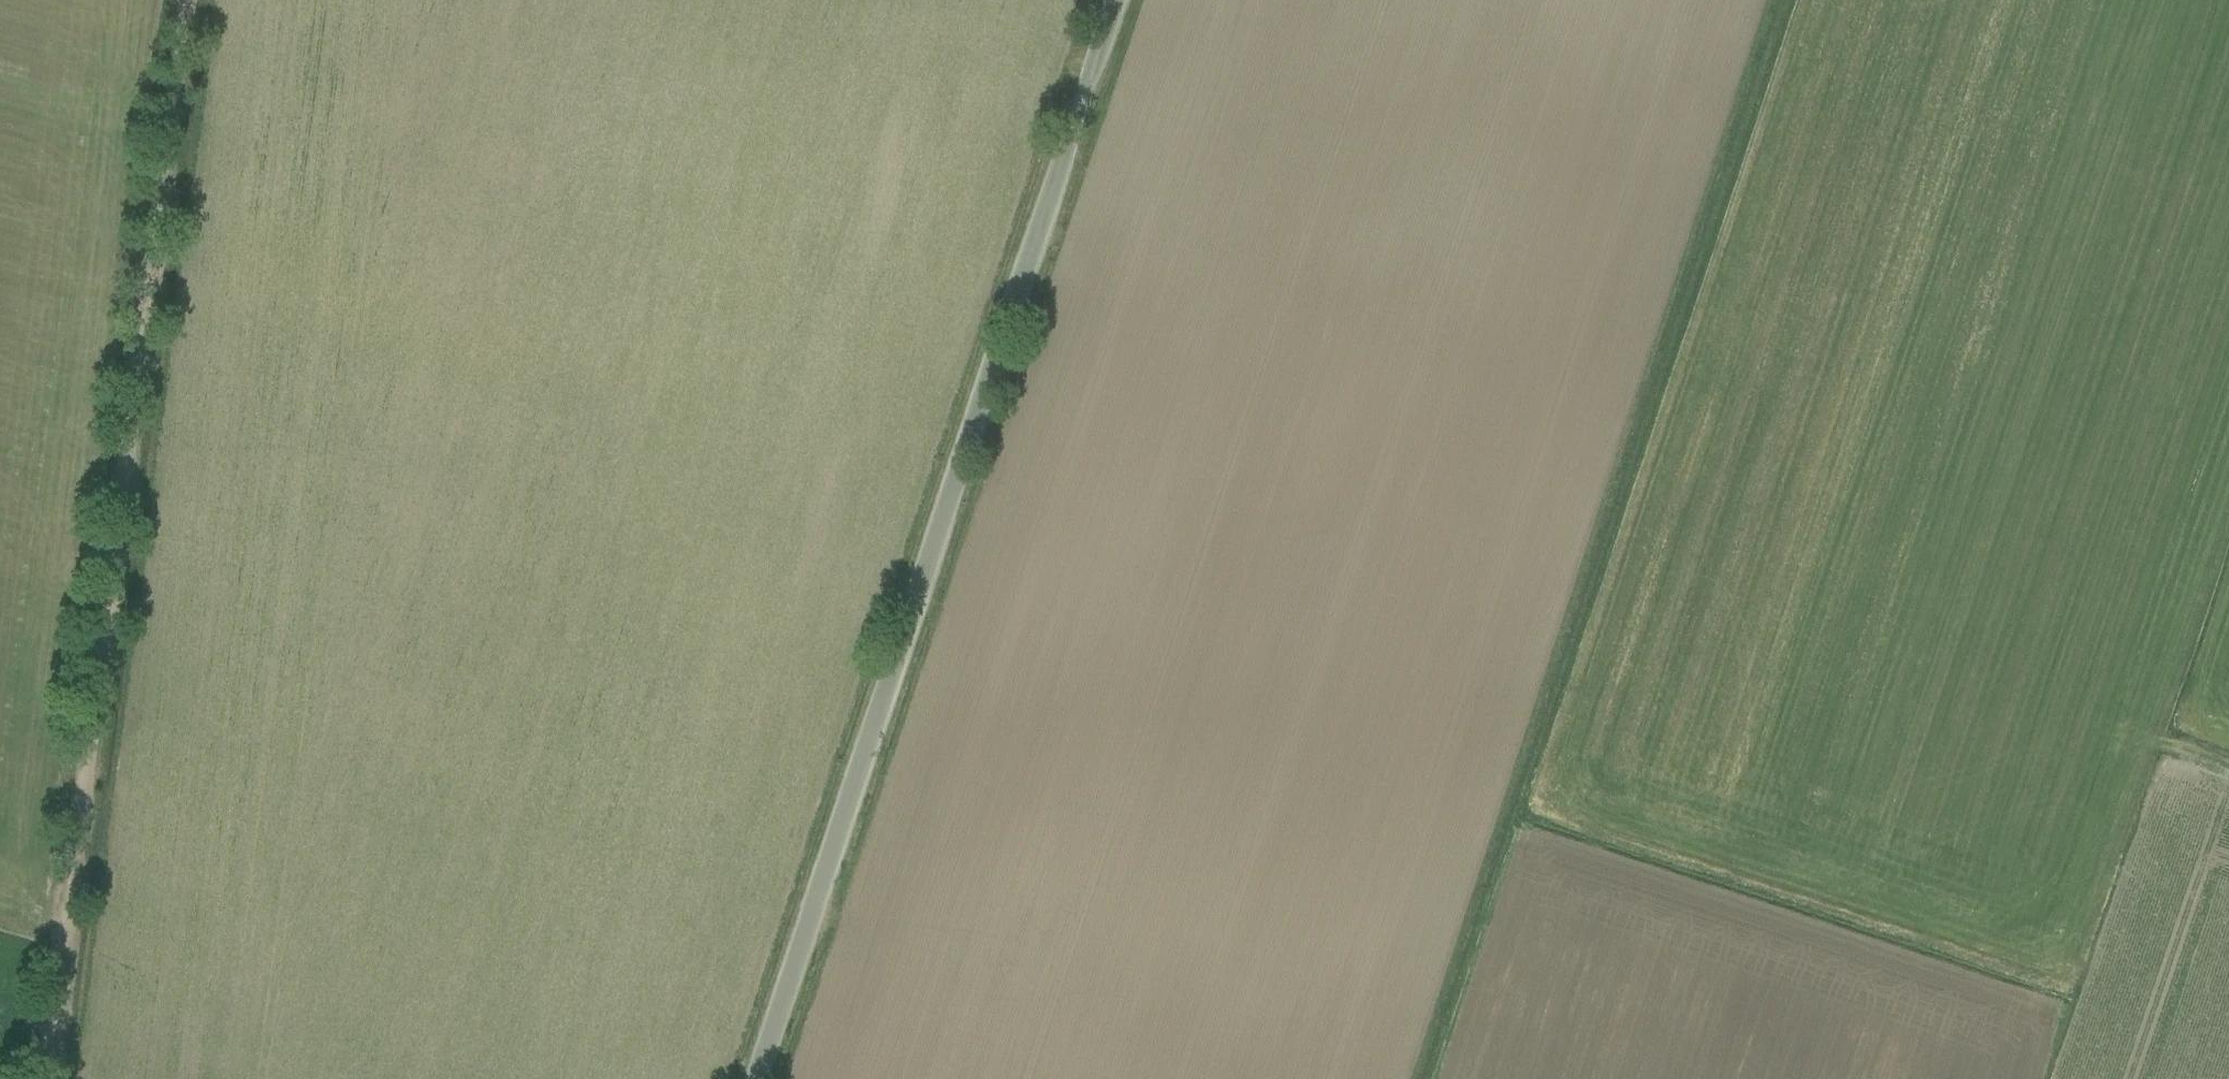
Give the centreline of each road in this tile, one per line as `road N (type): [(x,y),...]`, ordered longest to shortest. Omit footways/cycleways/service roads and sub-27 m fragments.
road 1 (unclassified): [(767,1078),(1124,0)]
road 2 (track): [(45,1078),(185,0)]

